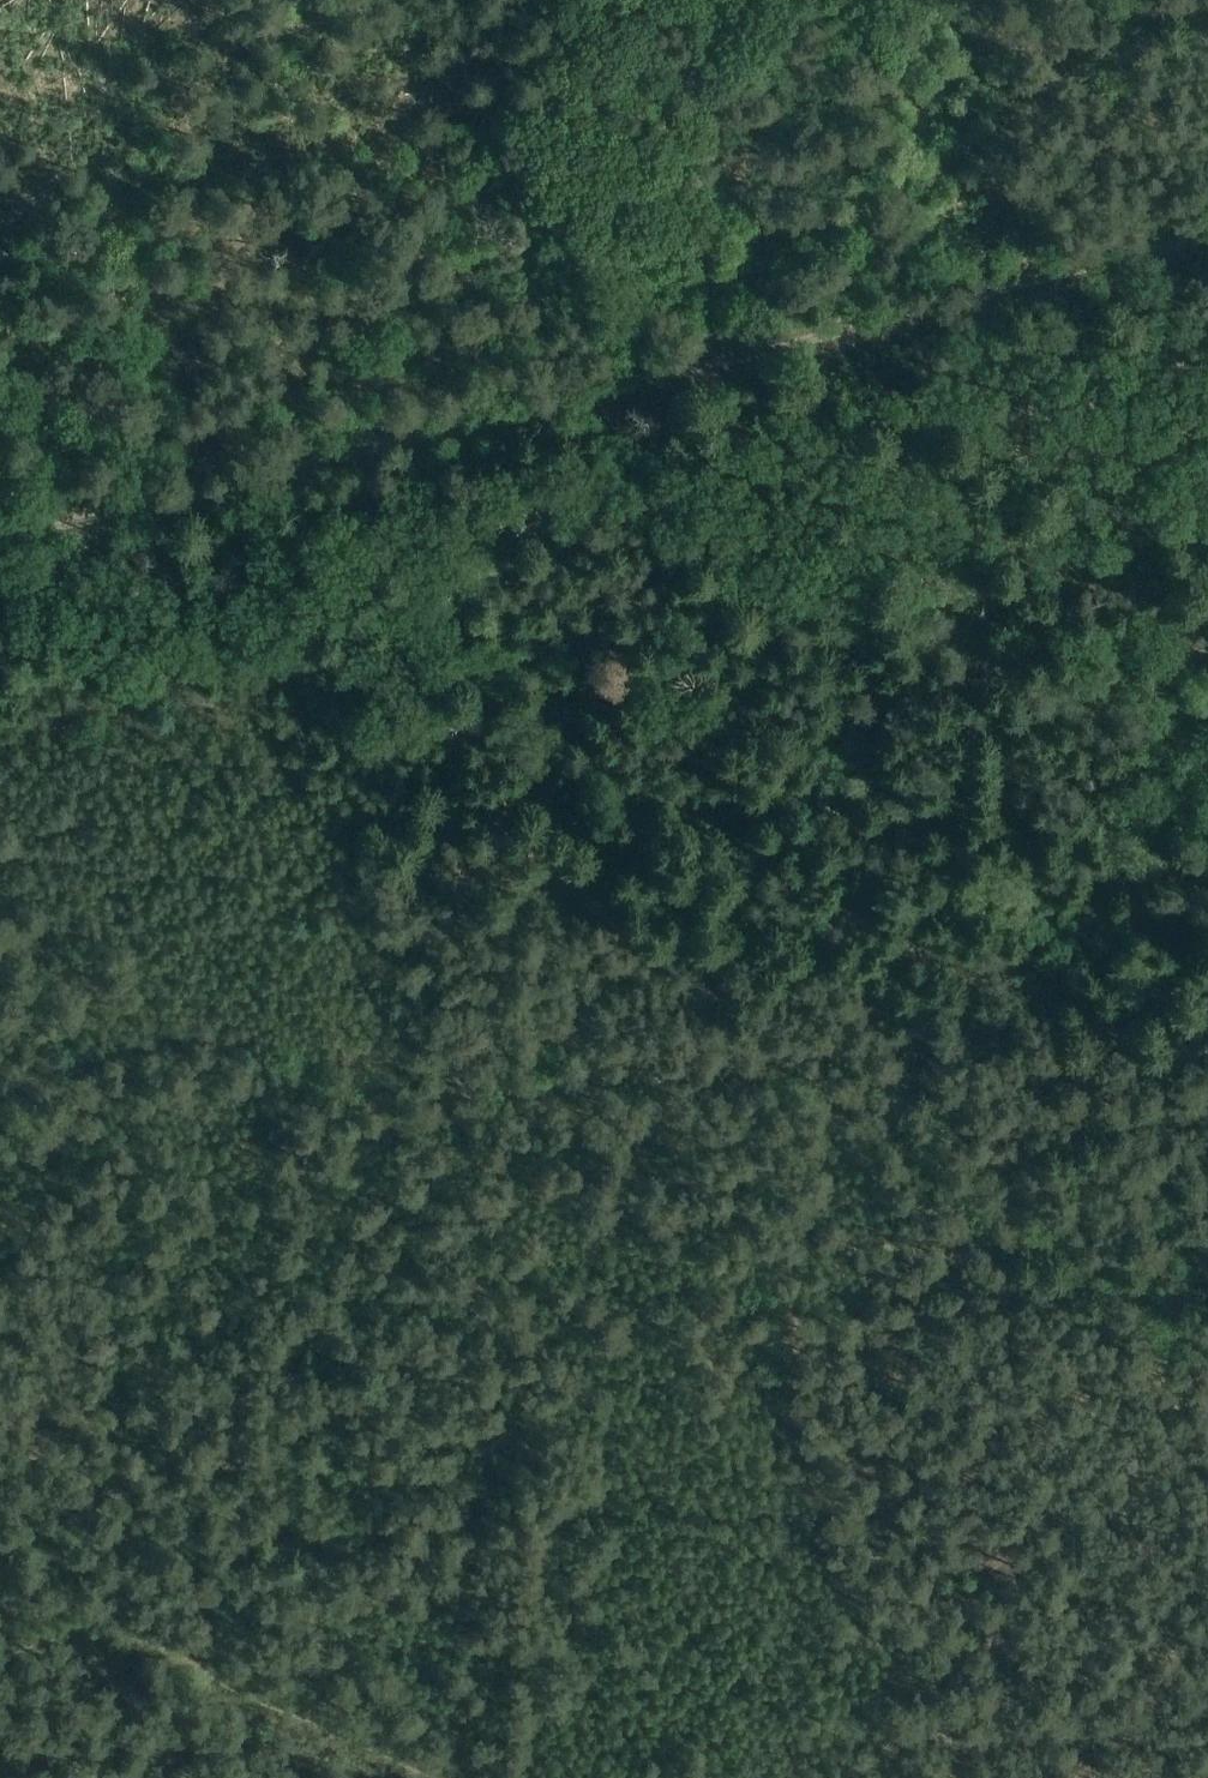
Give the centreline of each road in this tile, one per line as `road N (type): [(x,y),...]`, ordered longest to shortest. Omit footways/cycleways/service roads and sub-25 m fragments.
road 1 (track): [(1207,227),(72,522)]
road 2 (track): [(72,522),(0,329)]

